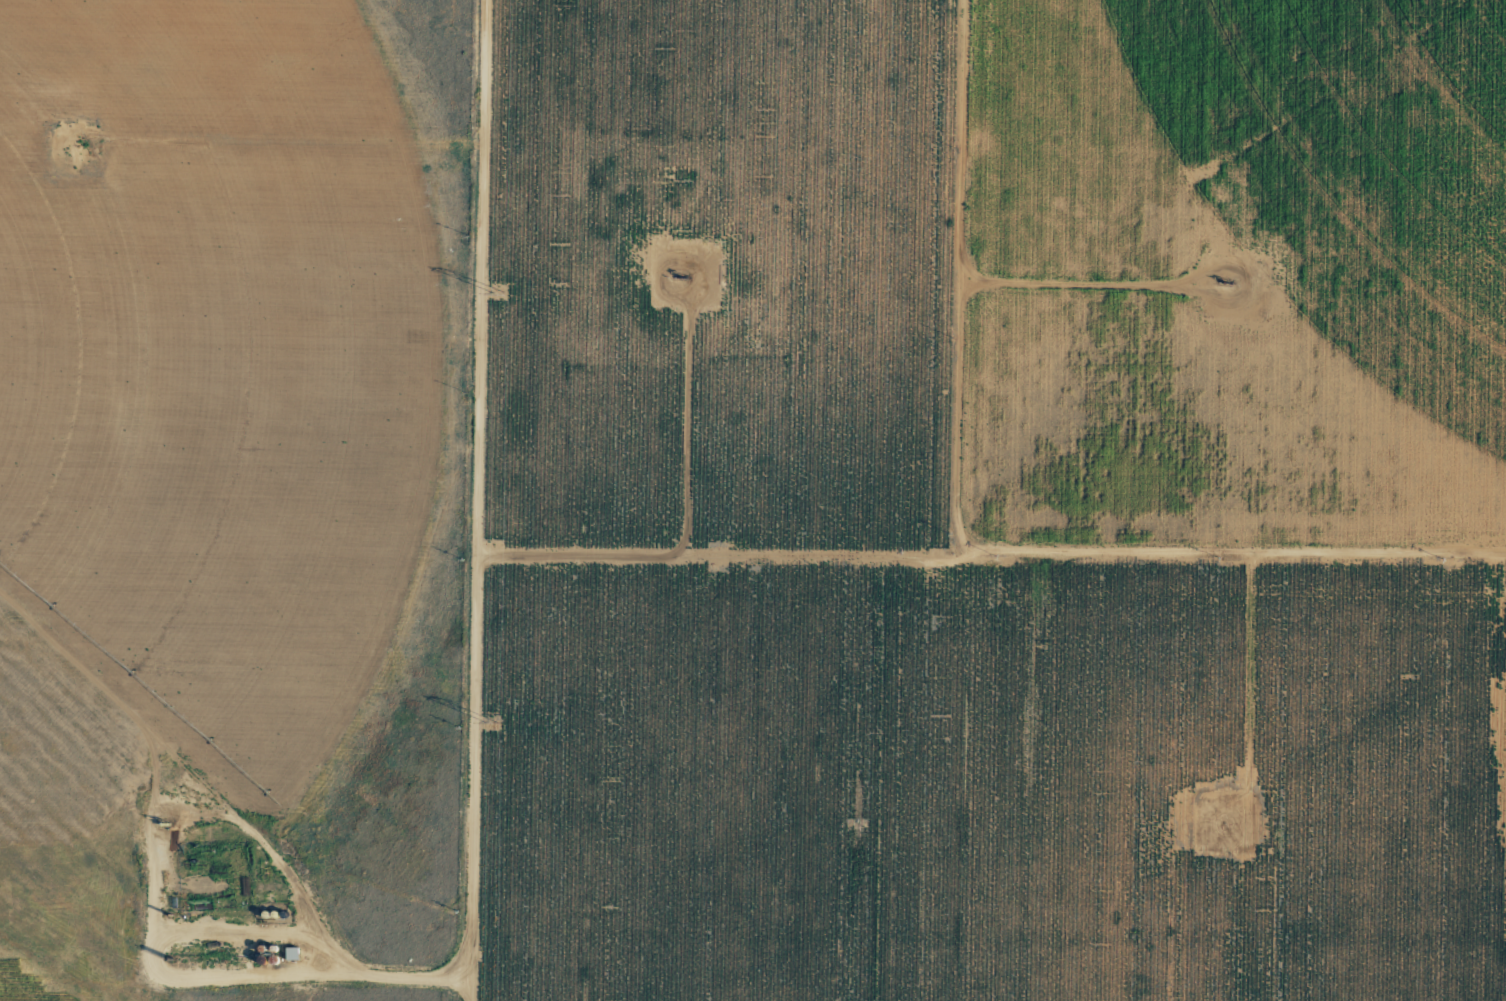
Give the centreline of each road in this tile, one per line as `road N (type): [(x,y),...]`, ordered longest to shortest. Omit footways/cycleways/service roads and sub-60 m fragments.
road 1 (residential): [(1505,564),(495,546)]
road 2 (residential): [(488,1000),(495,546),(488,0)]

